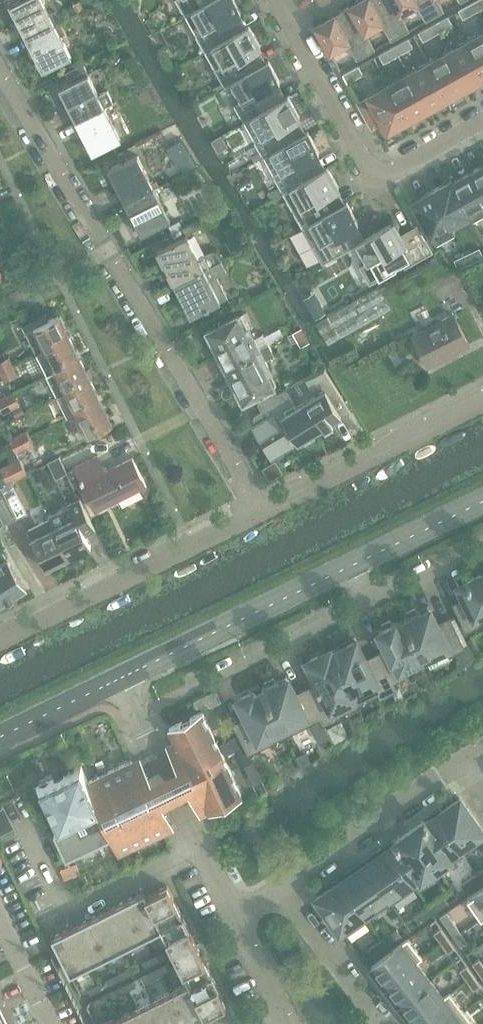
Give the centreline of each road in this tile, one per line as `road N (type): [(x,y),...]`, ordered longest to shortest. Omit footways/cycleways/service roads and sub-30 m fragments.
road 1 (residential): [(263,512),(0,73)]
road 2 (residential): [(276,0),(376,174),(482,116)]
road 3 (residential): [(0,641),(263,512)]
road 4 (residential): [(118,680),(235,922)]
road 5 (tertiary): [(118,680),(345,570)]
road 6 (residential): [(263,512),(482,401)]
road 7 (residential): [(472,762),(281,895)]
road 8 (residential): [(174,696),(364,608)]
road 9 (residential): [(380,1023),(281,895)]
road 10 (tertiary): [(345,570),(482,502)]
road 11 (residential): [(364,608),(482,549)]
road 12 (tertiary): [(0,738),(118,680)]
road 13 (residential): [(53,1023),(0,915)]

